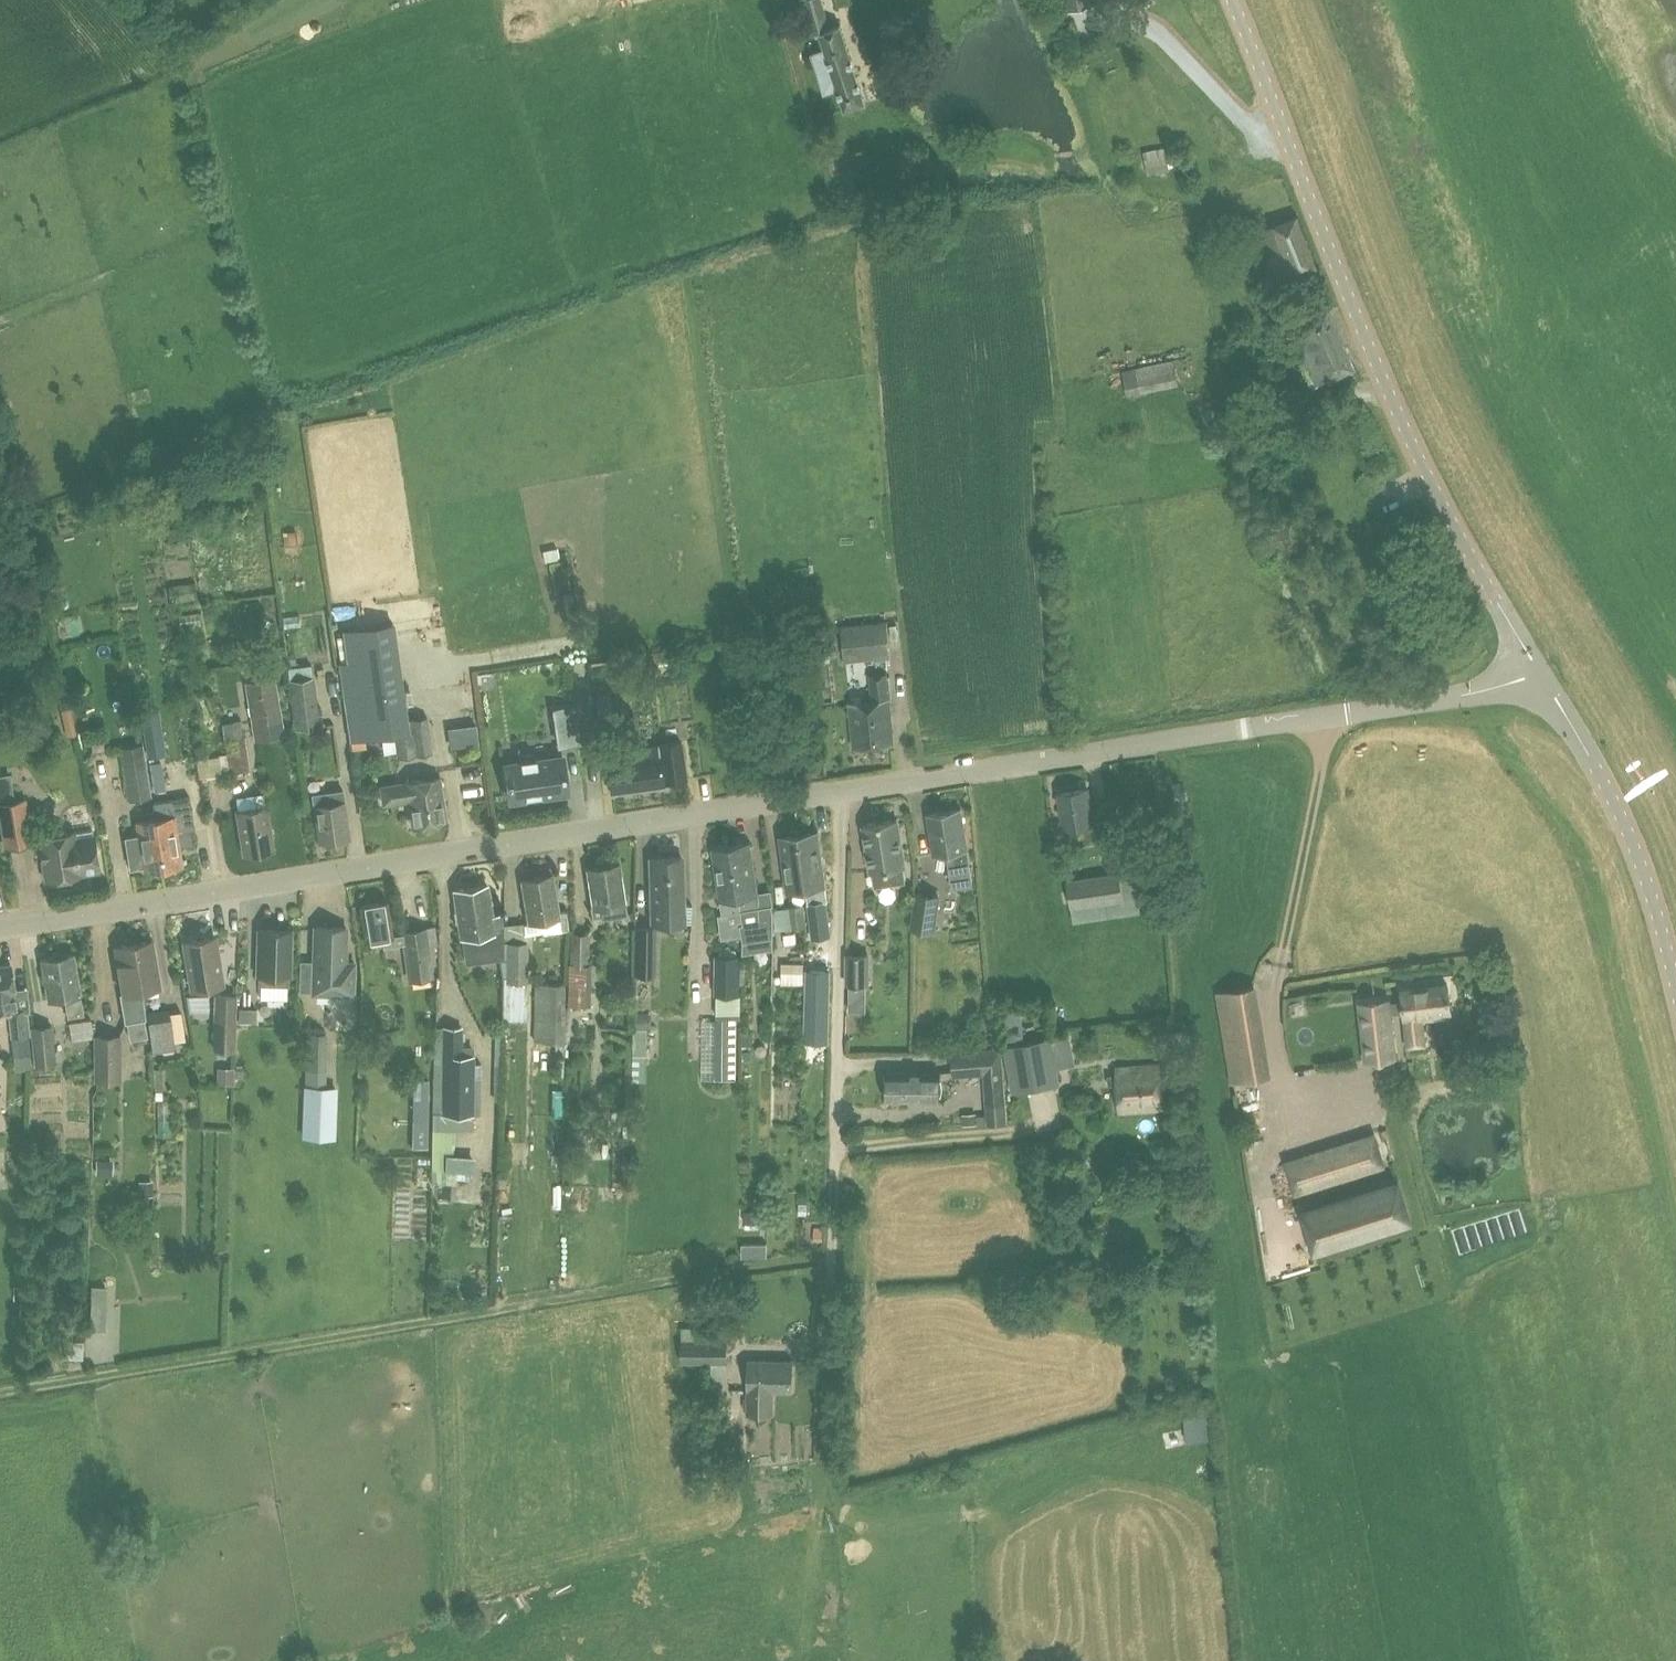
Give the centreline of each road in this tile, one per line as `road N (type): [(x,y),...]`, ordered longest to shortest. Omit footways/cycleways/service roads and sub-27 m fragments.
road 1 (residential): [(0,926),(1464,695),(1539,672)]
road 2 (track): [(0,1394),(832,1256)]
road 3 (tertiary): [(1539,672),(1379,387),(1230,0)]
road 4 (tertiary): [(1675,994),(1631,837),(1539,672)]

